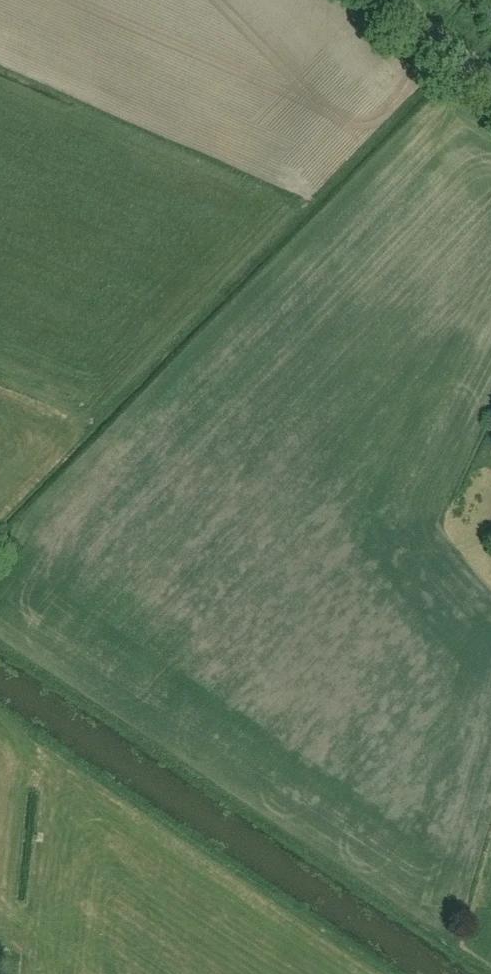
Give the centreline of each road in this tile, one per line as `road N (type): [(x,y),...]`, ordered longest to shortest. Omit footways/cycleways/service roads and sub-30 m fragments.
road 1 (unclassified): [(490,100),(456,87),(367,0)]

